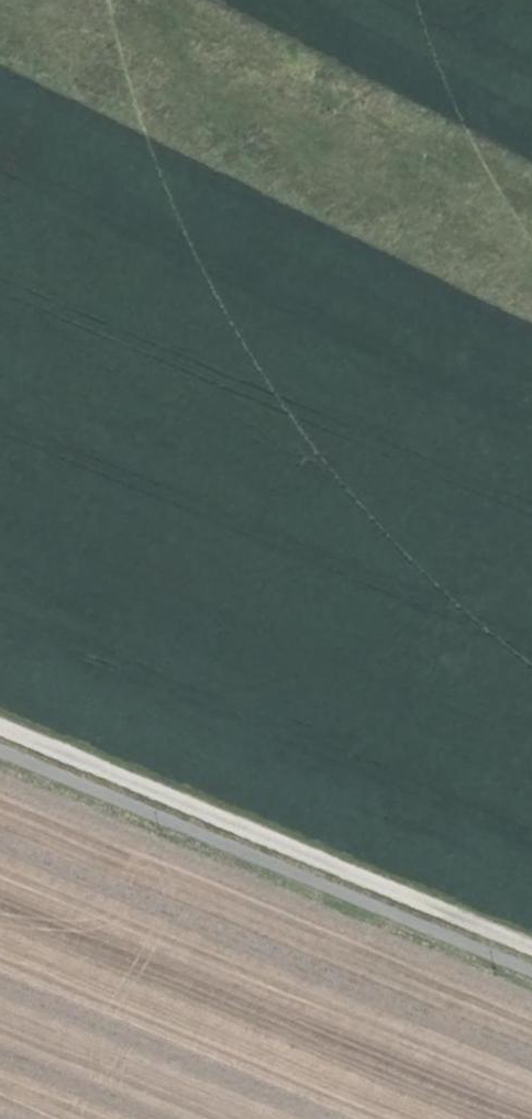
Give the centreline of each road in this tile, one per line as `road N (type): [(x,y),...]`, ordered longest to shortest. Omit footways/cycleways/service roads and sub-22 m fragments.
road 1 (unclassified): [(531,944),(0,728)]

